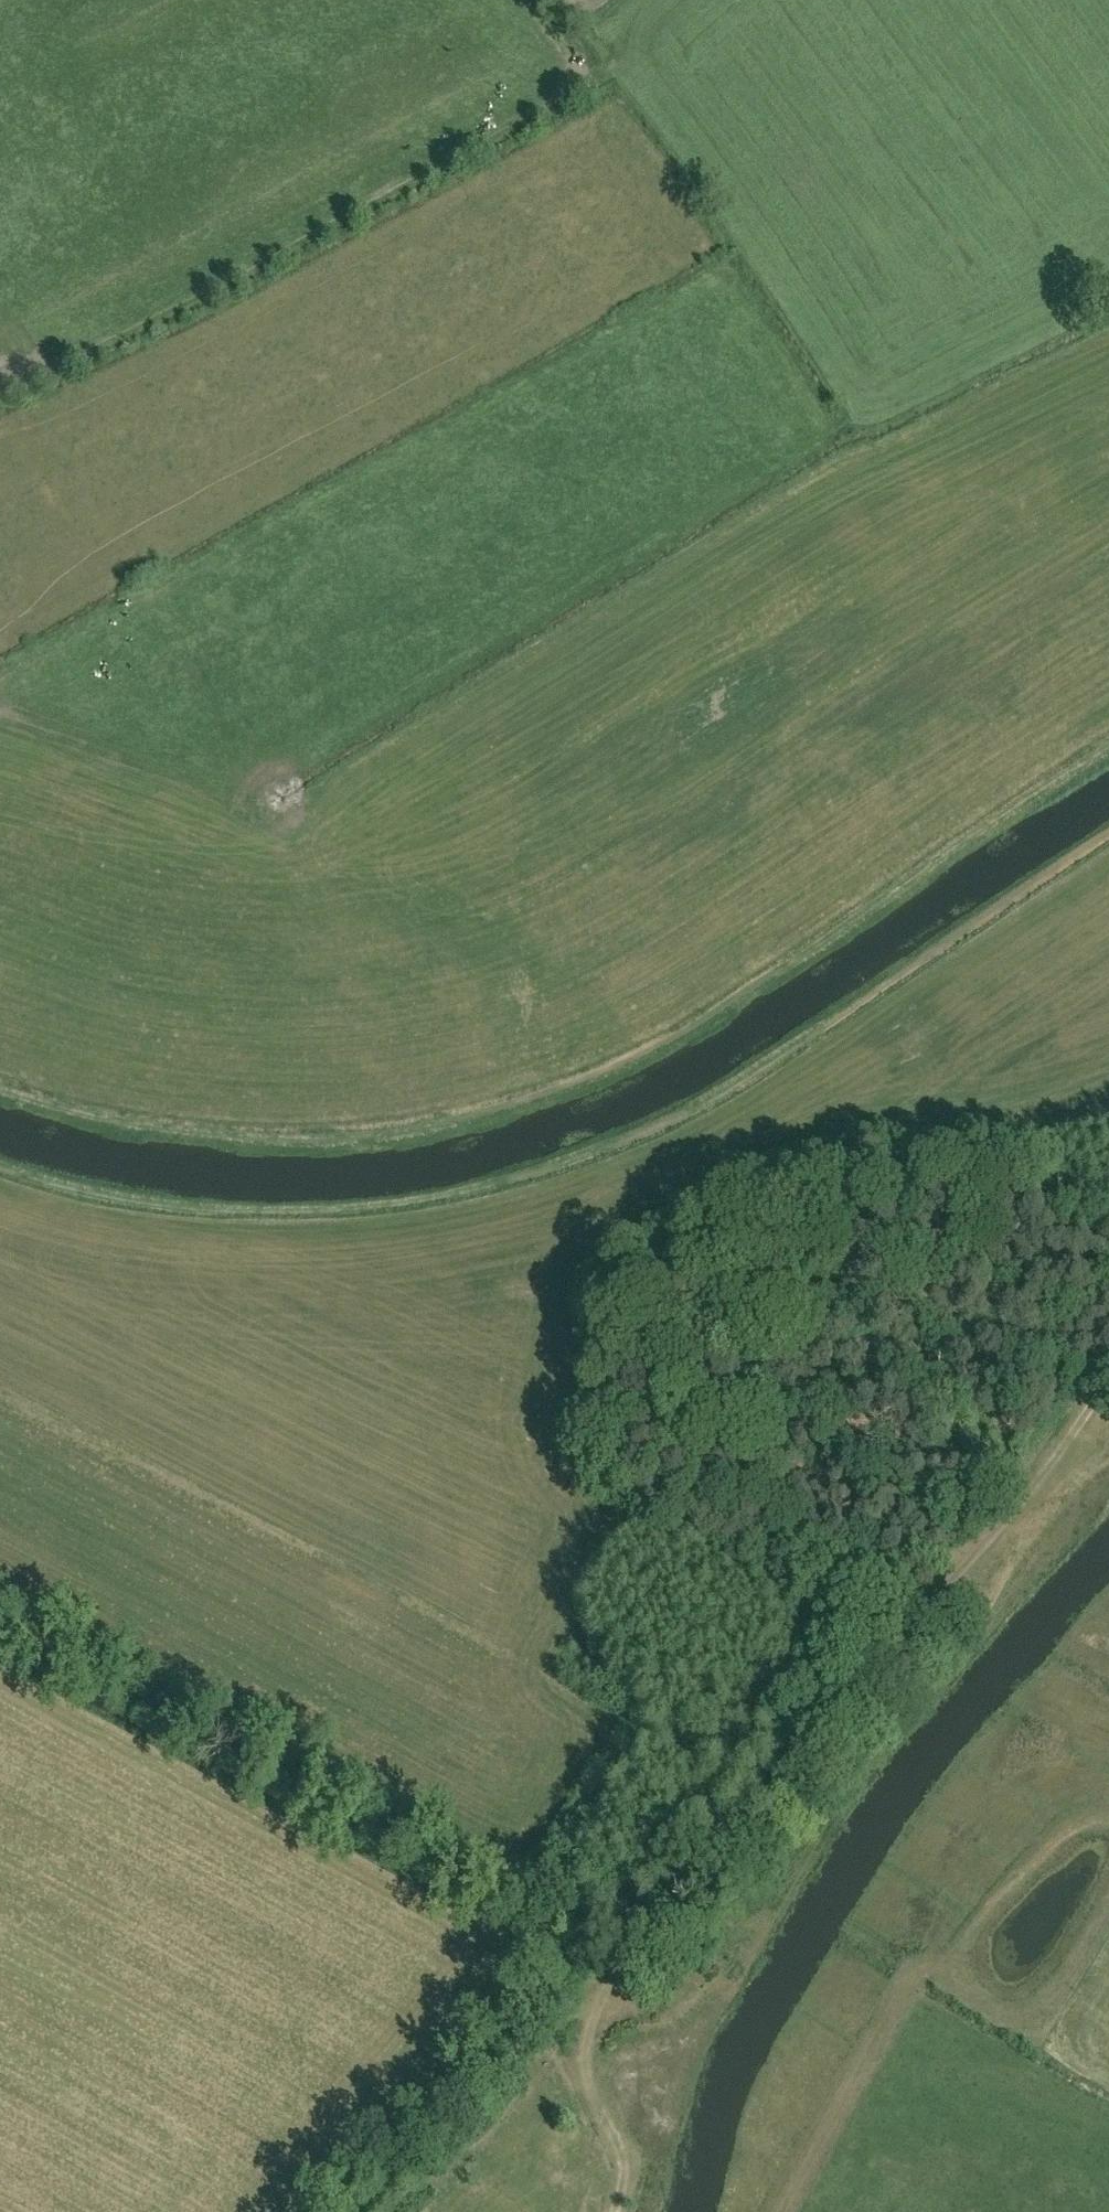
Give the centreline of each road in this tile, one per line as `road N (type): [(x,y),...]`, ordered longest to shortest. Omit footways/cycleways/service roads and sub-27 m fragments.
road 1 (track): [(399,2211),(1108,1378)]
road 2 (track): [(781,2211),(910,1988),(943,1969),(1009,2017),(1057,1999),(1108,1923)]
road 3 (track): [(562,2021),(626,2156),(613,2211)]

